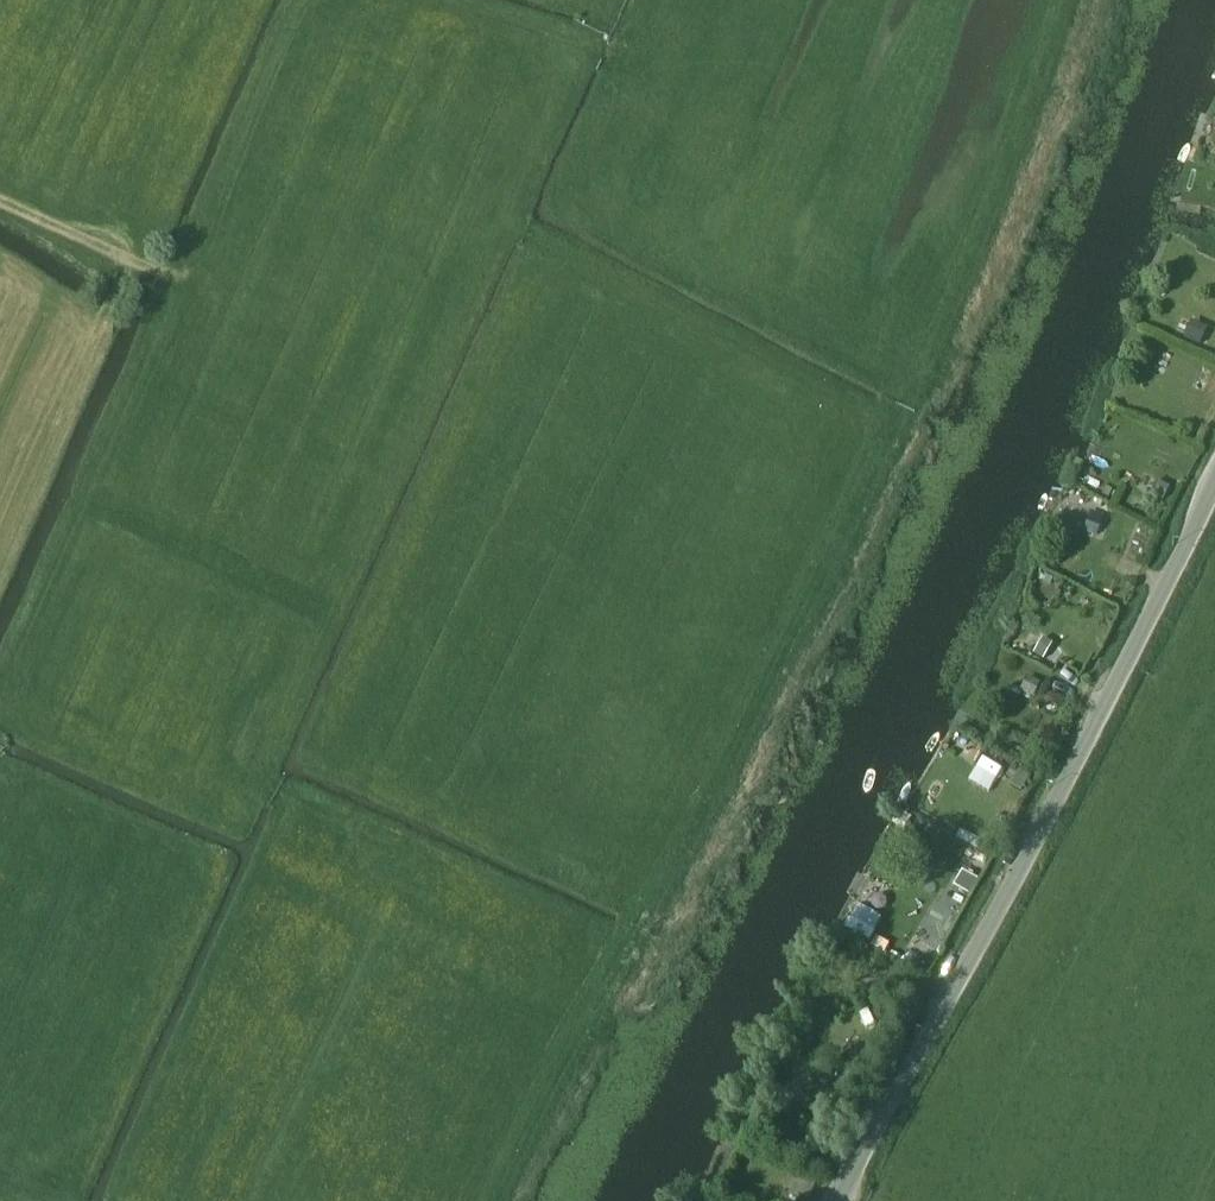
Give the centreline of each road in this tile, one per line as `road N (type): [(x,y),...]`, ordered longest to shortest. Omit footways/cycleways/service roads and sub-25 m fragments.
road 1 (track): [(258,784),(602,947),(885,419),(893,376)]
road 2 (unclassified): [(839,1200),(1051,808),(1214,478)]
road 3 (track): [(320,0),(211,229),(167,275),(0,204)]
road 4 (track): [(602,947),(470,1200)]
road 5 (track): [(616,59),(436,0)]

